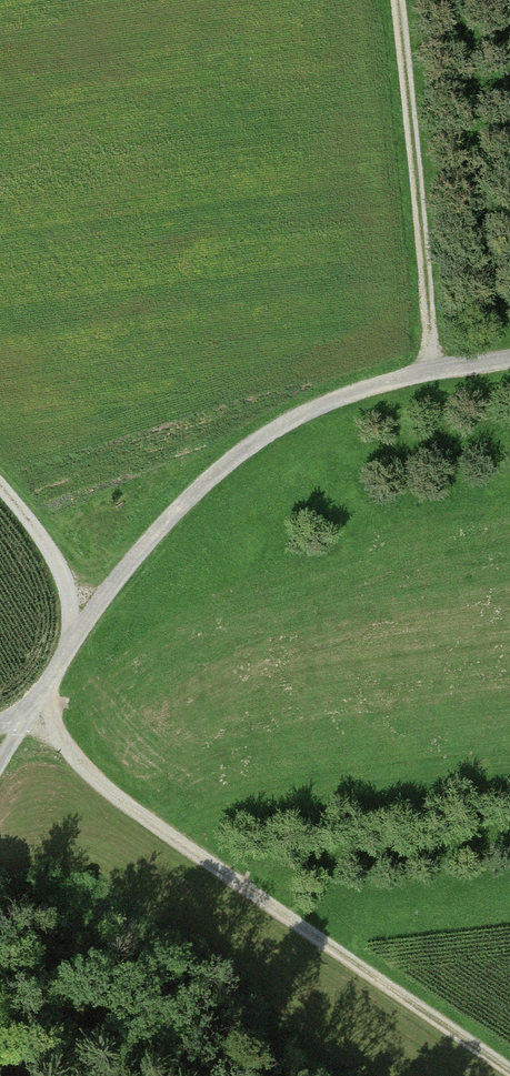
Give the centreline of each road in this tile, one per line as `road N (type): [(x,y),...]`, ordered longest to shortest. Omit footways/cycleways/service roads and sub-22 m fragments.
road 1 (track): [(24,720),(154,539),(243,449),(360,391),(509,359)]
road 2 (track): [(24,720),(44,719),(112,794),(509,1060)]
road 3 (track): [(431,371),(395,0)]
road 4 (track): [(0,490),(58,563),(87,623)]

